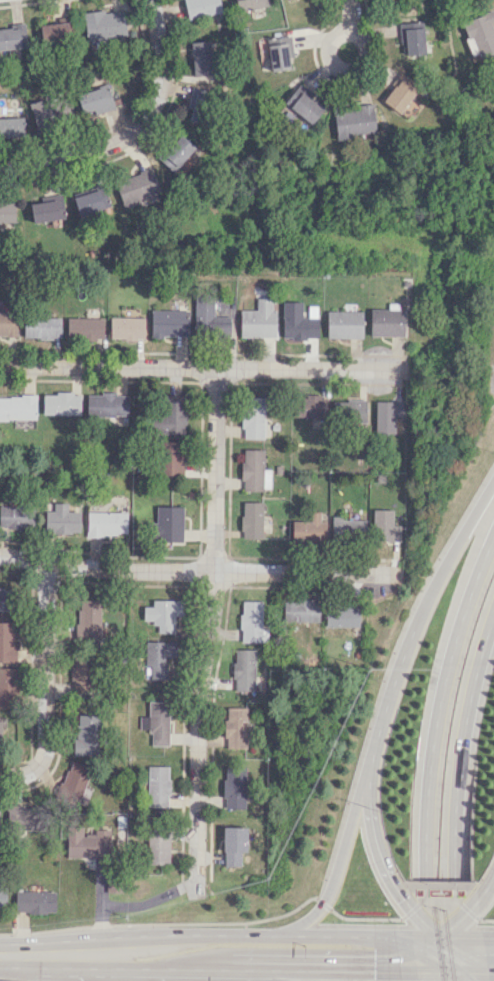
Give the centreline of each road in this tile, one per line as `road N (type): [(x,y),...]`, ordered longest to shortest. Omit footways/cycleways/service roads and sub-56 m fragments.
road 1 (residential): [(216,368),(215,597),(197,739),(196,898)]
road 2 (trunk): [(493,534),(454,641),(429,771),(424,859),(436,980)]
road 3 (residential): [(0,365),(404,369)]
road 4 (residential): [(395,574),(104,570),(0,560)]
road 5 (trunk): [(464,980),(453,855),(458,766),(493,613)]
road 6 (residential): [(0,166),(111,143),(141,124),(163,77),(153,0)]
road 7 (primary): [(372,936),(172,934),(103,954)]
road 8 (residential): [(0,776),(40,765),(44,751),(54,566)]
road 9 (trunk): [(367,776),(322,904),(290,934)]
road 10 (trunk): [(493,475),(414,627)]
road 11 (trunk): [(414,627),(367,776)]
road 12 (trunk): [(367,776),(378,852),(408,906)]

